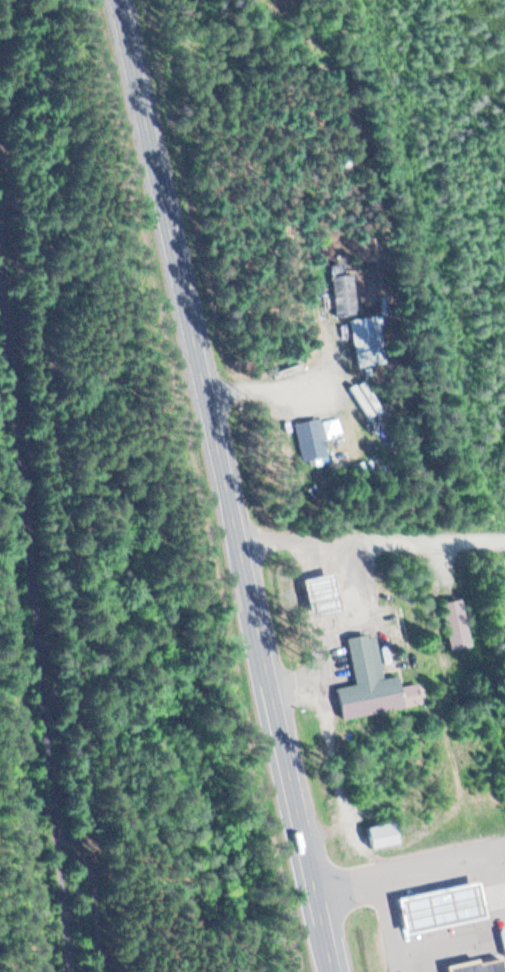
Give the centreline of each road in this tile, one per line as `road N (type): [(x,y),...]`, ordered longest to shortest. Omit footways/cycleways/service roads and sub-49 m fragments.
road 1 (primary): [(336,971),(123,0)]
road 2 (residential): [(242,544),(504,540)]

